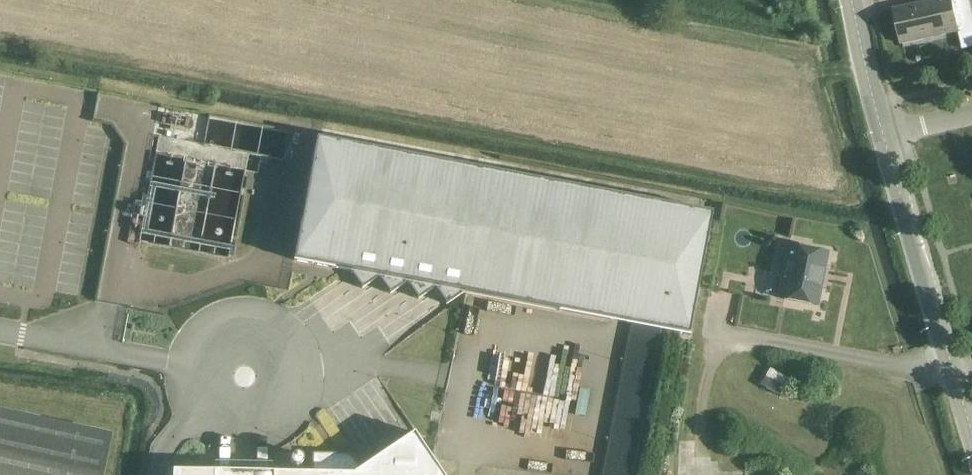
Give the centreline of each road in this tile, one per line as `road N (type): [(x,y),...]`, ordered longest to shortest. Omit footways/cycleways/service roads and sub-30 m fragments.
road 1 (tertiary): [(971,425),(882,137)]
road 2 (tertiary): [(882,137),(851,0)]

